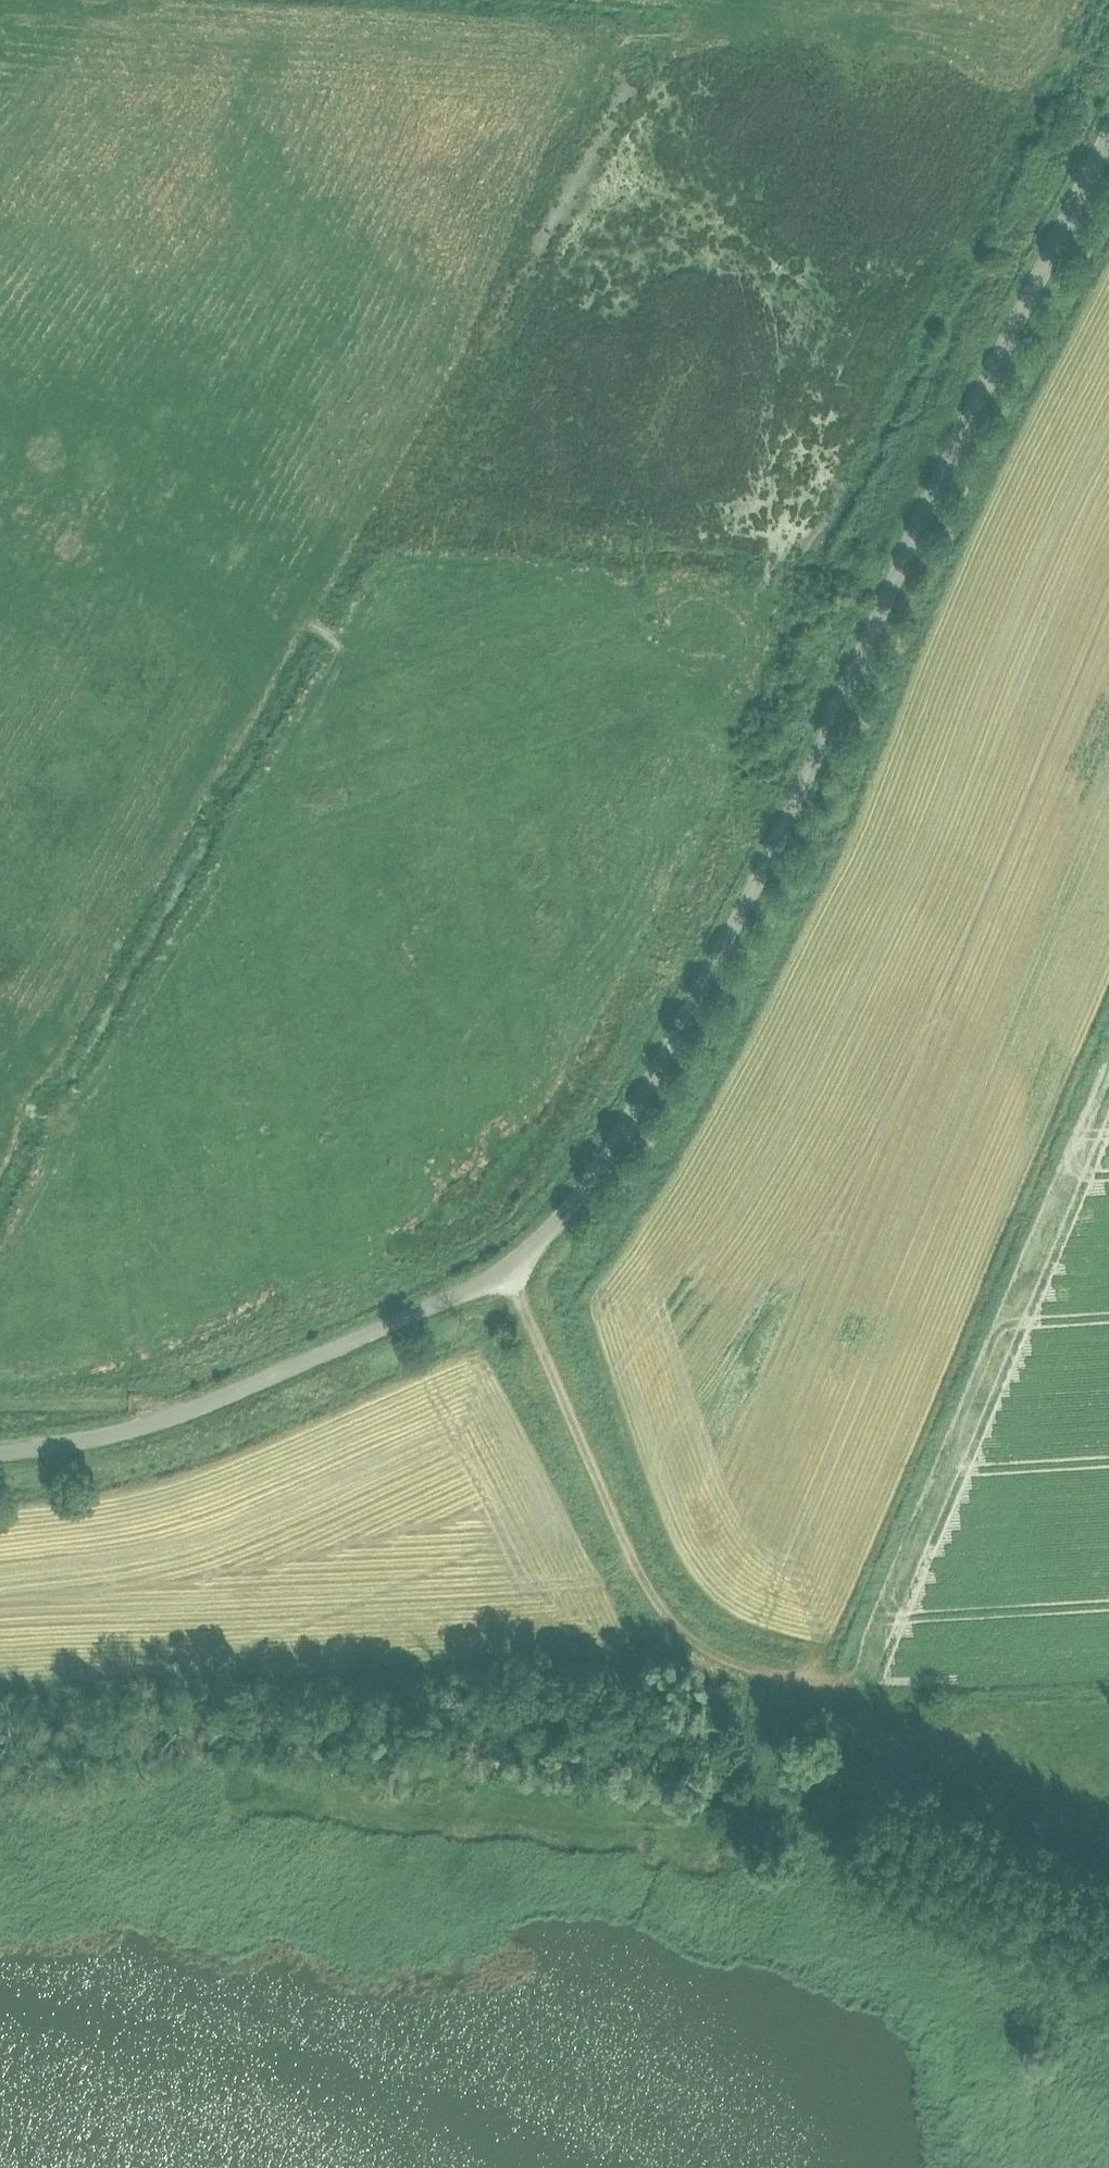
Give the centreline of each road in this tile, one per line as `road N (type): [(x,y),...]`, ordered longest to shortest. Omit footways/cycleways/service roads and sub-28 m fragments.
road 1 (unclassified): [(505,1271),(562,1218),(608,1151),(772,853),(960,438),(1108,137)]
road 2 (unclassified): [(818,1684),(743,1669),(714,1654),(654,1597),(505,1271)]
road 3 (unclassified): [(505,1271),(163,1420),(0,1453)]

